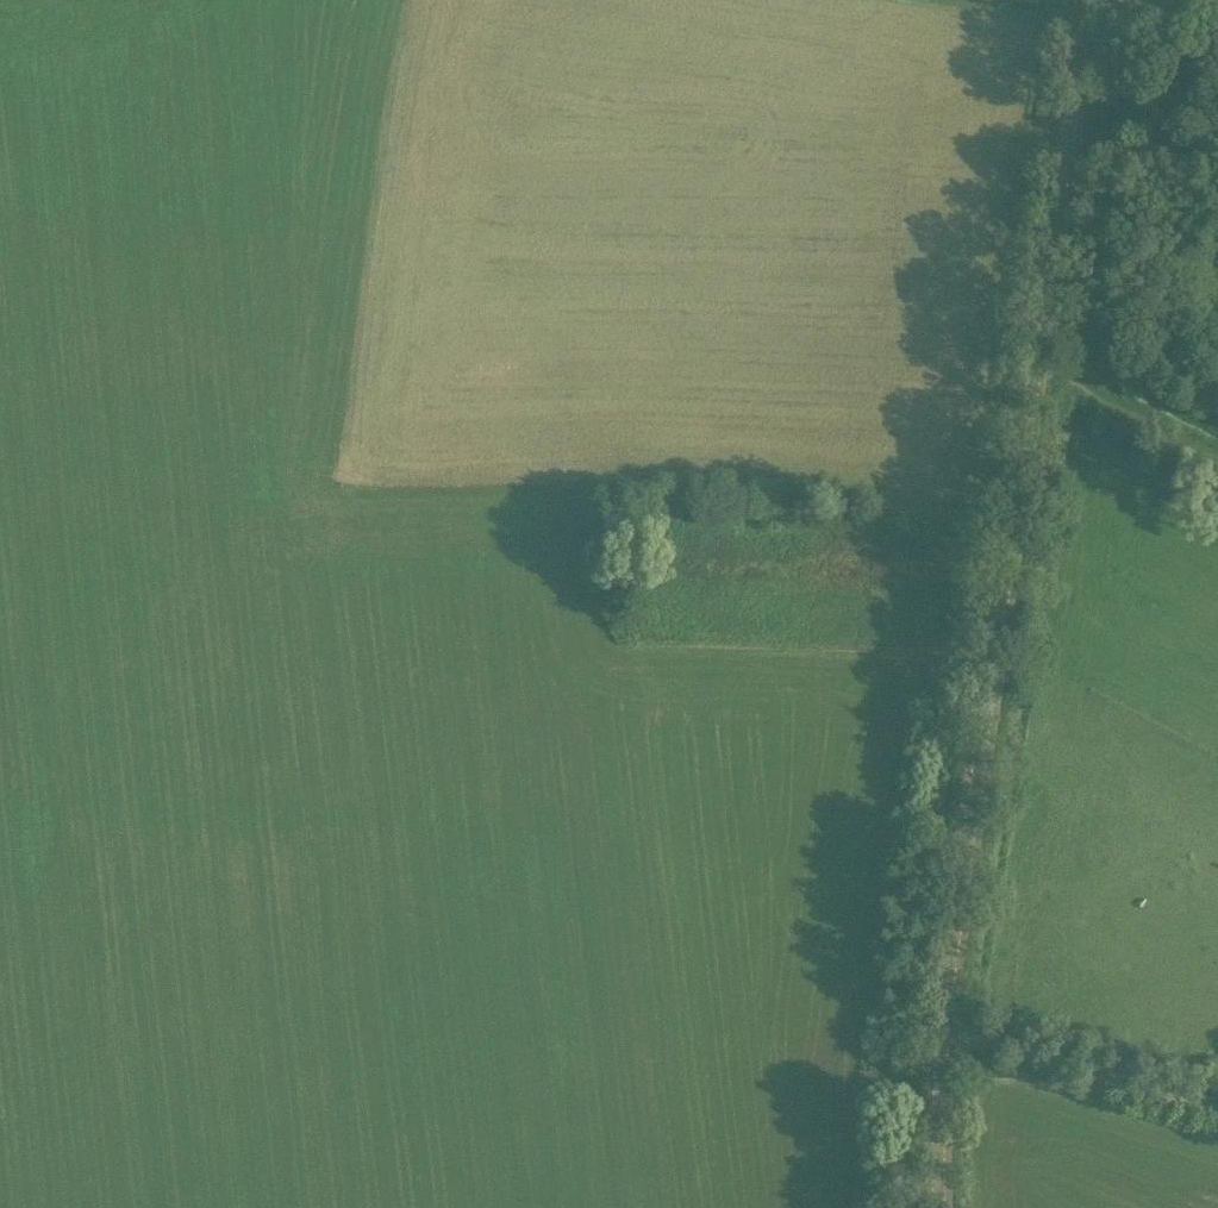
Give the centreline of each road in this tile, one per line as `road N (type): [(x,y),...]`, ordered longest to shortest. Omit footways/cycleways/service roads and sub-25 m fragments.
road 1 (tertiary): [(938,1207),(948,984),(1092,0)]

